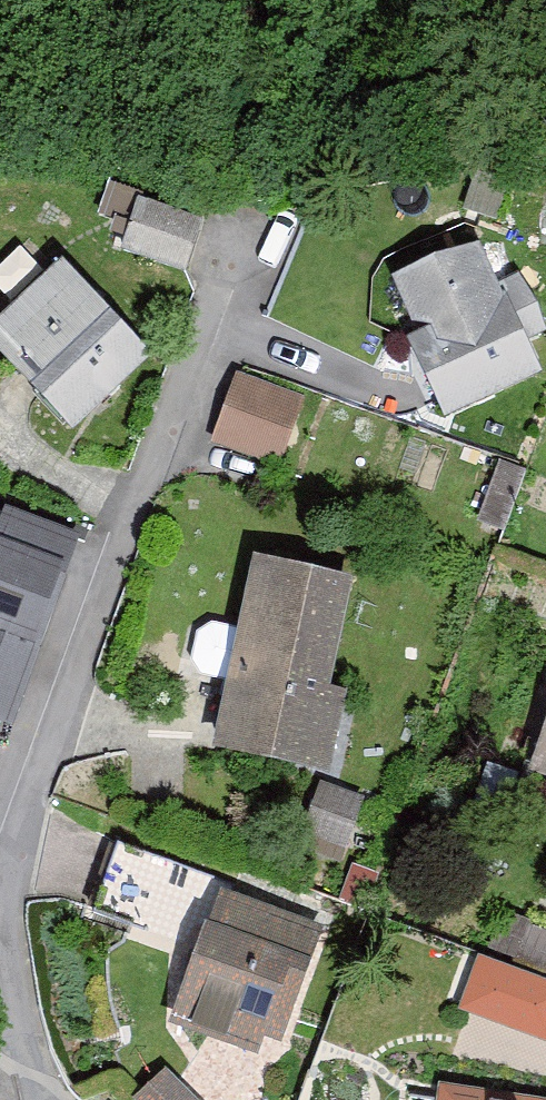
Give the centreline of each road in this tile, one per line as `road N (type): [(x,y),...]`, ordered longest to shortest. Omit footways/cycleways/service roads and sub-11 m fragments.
road 1 (residential): [(49,1099),(34,1075),(3,930),(10,865),(227,247)]

